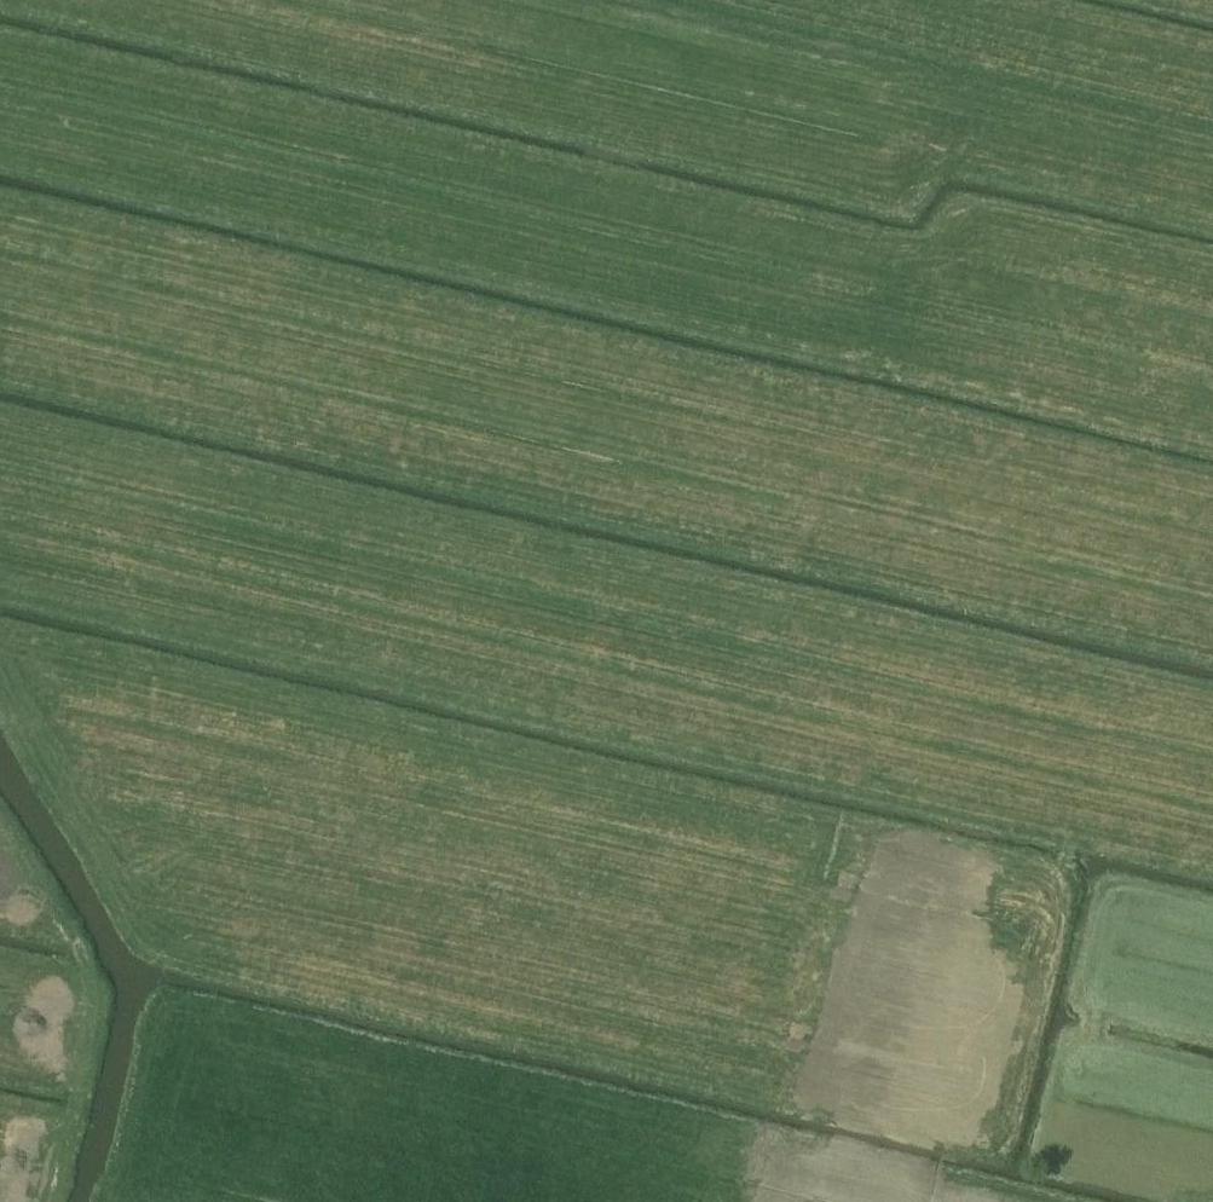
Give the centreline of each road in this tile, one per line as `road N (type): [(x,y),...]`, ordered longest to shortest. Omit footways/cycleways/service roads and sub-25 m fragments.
road 1 (track): [(48,1201),(96,1021),(75,936),(0,830)]

